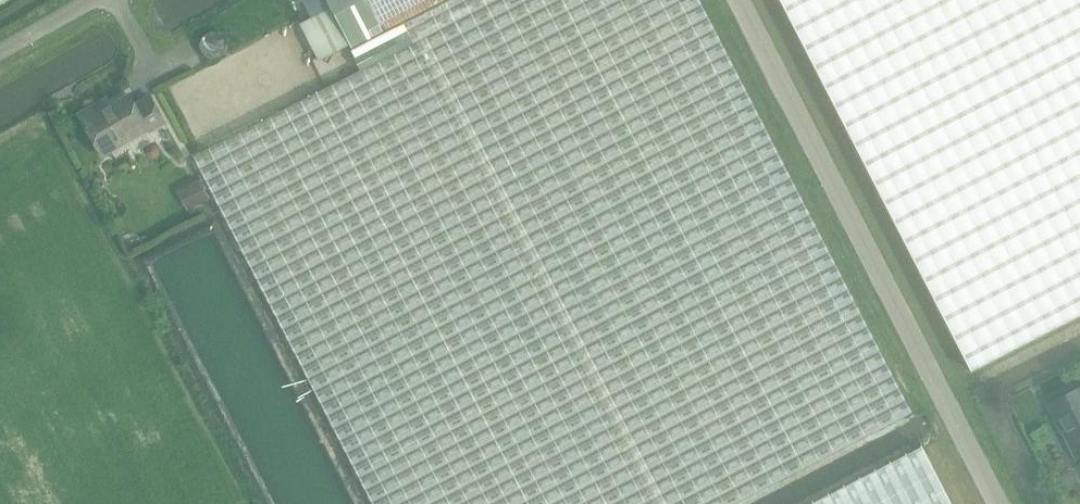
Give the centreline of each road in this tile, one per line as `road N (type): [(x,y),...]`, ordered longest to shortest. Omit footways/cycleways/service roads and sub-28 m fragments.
road 1 (unclassified): [(996,503),(738,0)]

